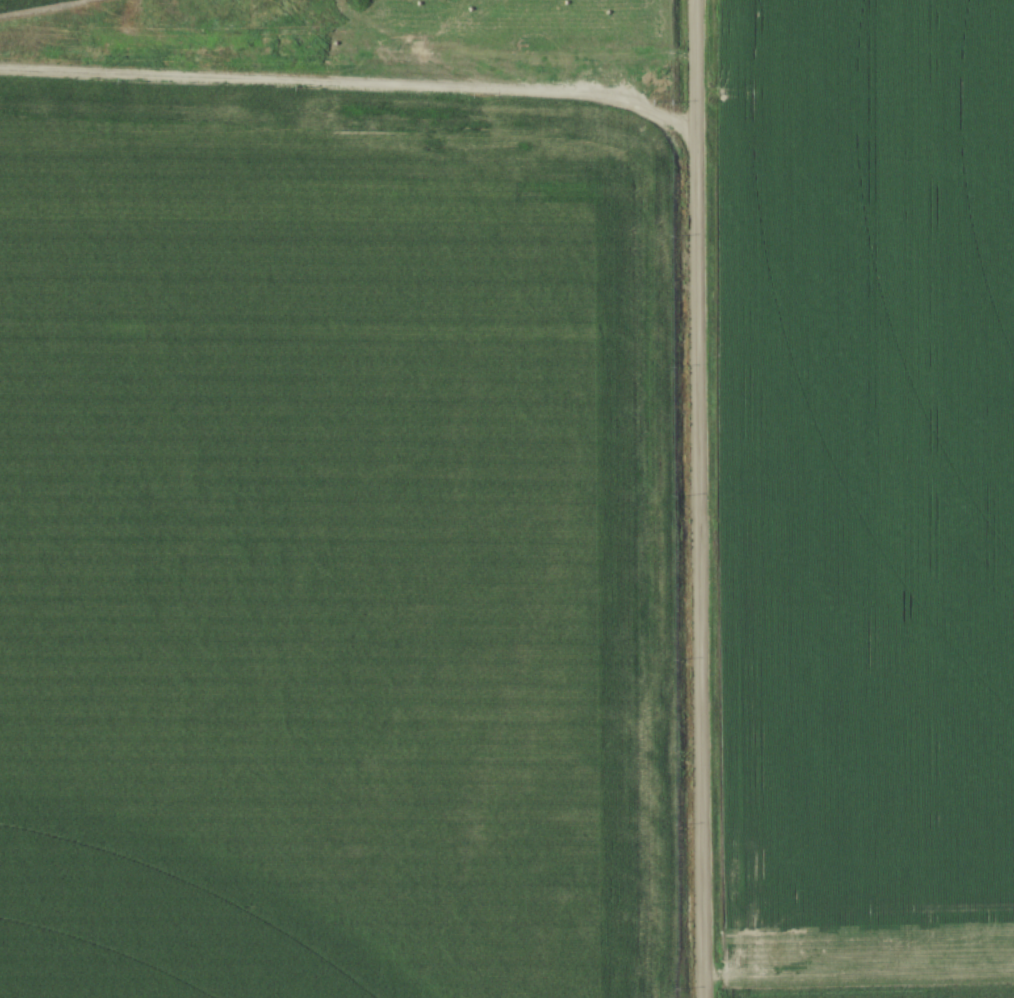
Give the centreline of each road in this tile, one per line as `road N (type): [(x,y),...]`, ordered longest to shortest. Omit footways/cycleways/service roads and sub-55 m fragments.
road 1 (tertiary): [(700,997),(690,0)]

